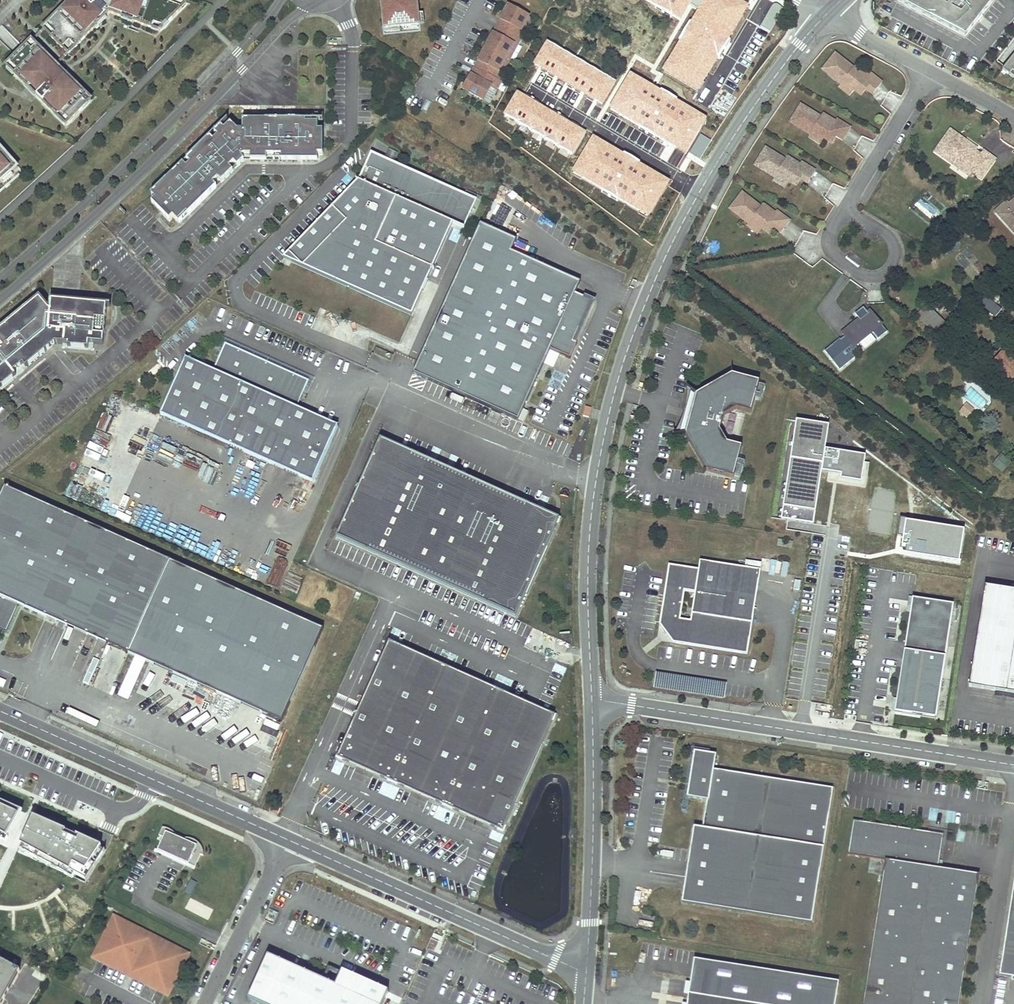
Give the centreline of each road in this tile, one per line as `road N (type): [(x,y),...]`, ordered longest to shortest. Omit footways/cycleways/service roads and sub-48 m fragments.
road 1 (unclassified): [(825,15),(703,185),(622,364),(590,519),(592,700)]
road 2 (secondary): [(0,298),(278,30),(320,2)]
road 3 (unclassified): [(1013,764),(592,700)]
road 4 (secondary): [(282,0),(144,146),(0,278)]
road 5 (unclassified): [(289,840),(586,973)]
road 6 (unclassified): [(592,700),(586,973)]
road 7 (unclassified): [(204,1003),(289,840)]
road 8 (residential): [(0,756),(128,814),(148,776)]
road 9 (unclassified): [(0,710),(148,776)]
road 10 (residential): [(929,69),(846,208)]
road 11 (unclassified): [(148,776),(289,840)]
road 12 (residential): [(846,208),(830,247),(857,273),(879,276),(891,267),(896,253),(885,234)]

